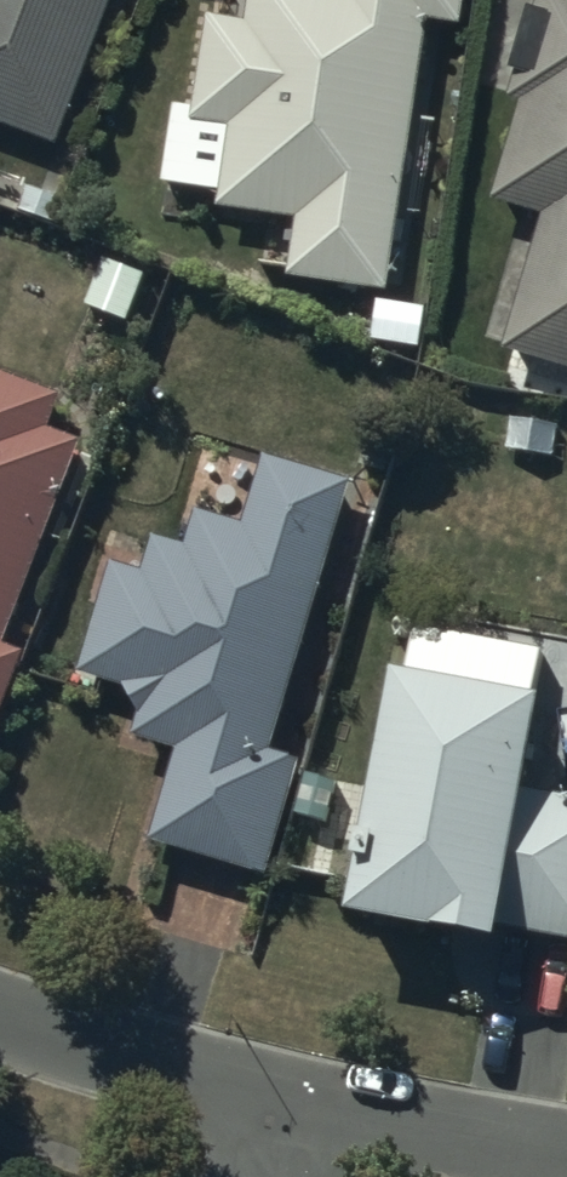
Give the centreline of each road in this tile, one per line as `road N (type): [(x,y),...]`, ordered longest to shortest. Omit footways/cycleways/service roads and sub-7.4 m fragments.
road 1 (residential): [(291,1103),(0,1017)]
road 2 (residential): [(566,1148),(291,1103)]

